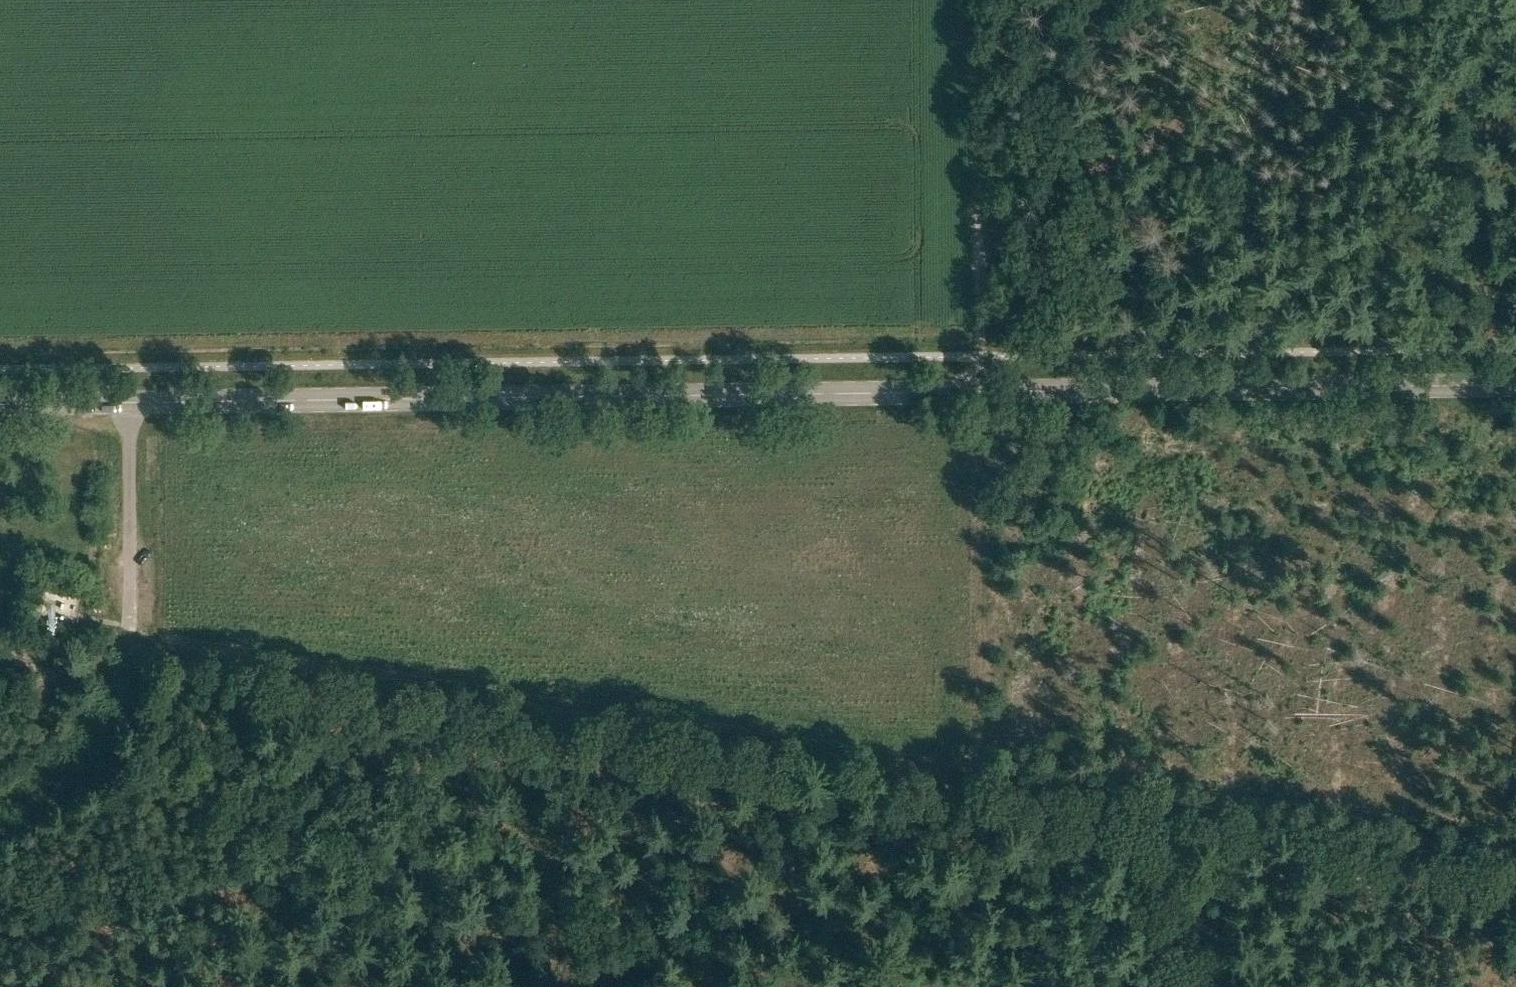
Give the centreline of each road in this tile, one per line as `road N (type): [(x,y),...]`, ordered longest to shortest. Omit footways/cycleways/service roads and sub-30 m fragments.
road 1 (track): [(1515,870),(162,651),(129,625)]
road 2 (tertiary): [(1515,382),(131,401)]
road 3 (track): [(1165,812),(1197,986)]
road 4 (tertiary): [(0,404),(131,401)]

